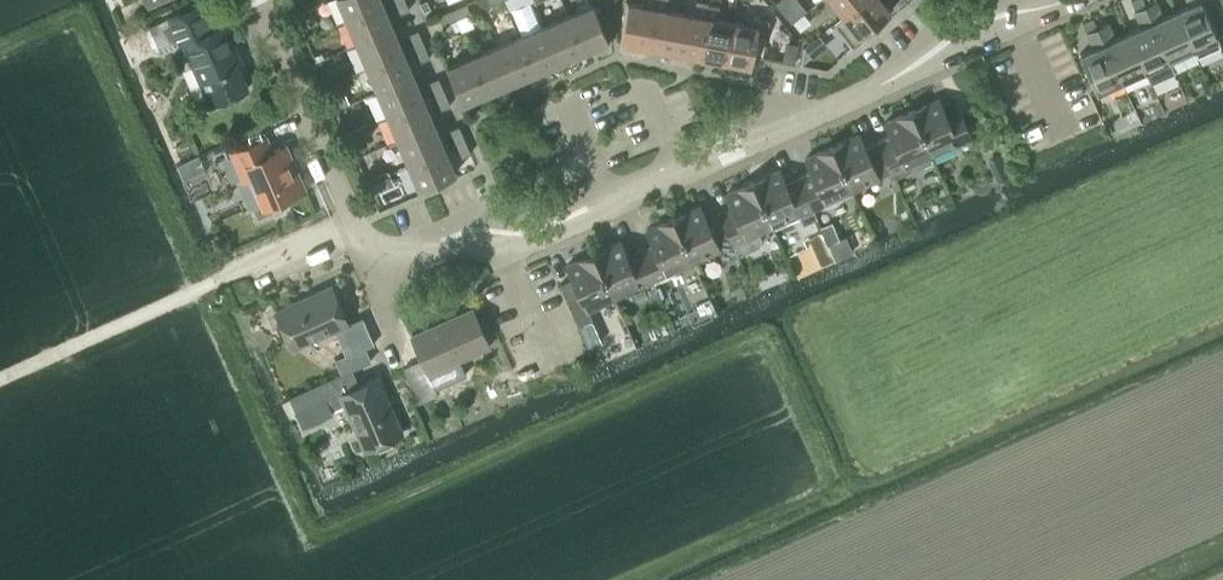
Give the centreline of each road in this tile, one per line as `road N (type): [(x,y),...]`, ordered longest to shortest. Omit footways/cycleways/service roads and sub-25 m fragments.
road 1 (residential): [(396,259),(471,230),(535,231),(884,84),(966,26),(1070,0)]
road 2 (track): [(0,384),(355,224)]
road 3 (residential): [(396,259),(371,246),(355,224),(264,0)]

